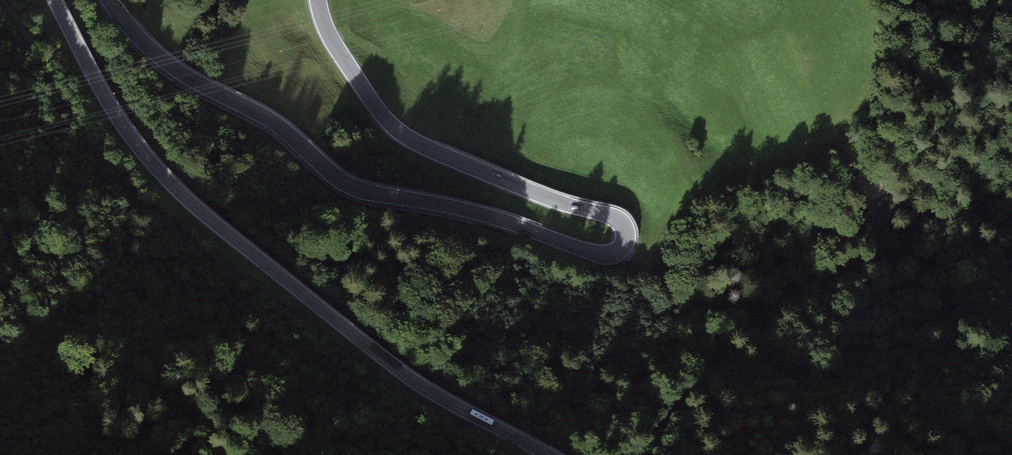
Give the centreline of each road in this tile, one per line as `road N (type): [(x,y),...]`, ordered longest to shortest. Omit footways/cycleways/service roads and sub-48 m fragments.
road 1 (tertiary): [(319,0),(340,54),(399,131),(569,206),(621,219),(623,247),(601,254),(499,219),(343,183),(282,127),(168,65),(110,0)]
road 2 (tertiary): [(54,0),(99,87),(186,201),(435,395),(544,454)]
road 3 (track): [(435,395),(330,339),(187,239),(73,118),(2,0)]

